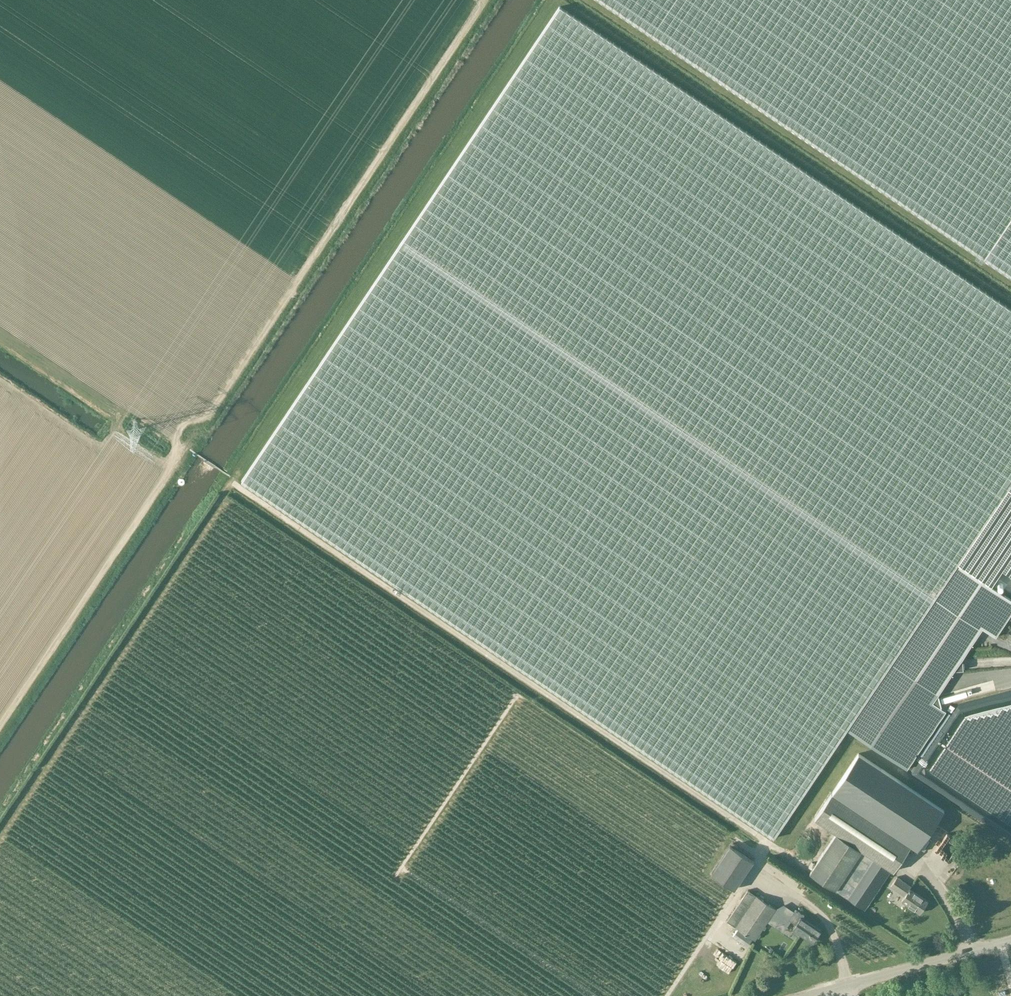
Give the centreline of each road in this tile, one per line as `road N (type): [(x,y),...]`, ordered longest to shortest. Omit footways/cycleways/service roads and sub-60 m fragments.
road 1 (unclassified): [(809,995),(1010,940)]

